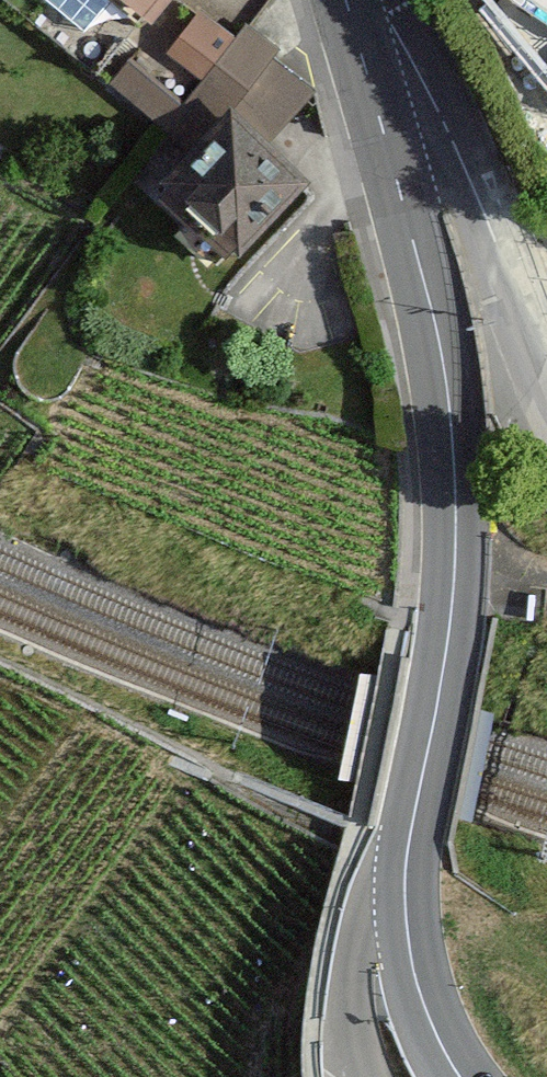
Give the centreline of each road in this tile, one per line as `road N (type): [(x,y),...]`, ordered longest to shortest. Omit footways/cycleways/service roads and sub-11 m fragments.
road 1 (tertiary): [(349,0),(440,333),(459,489),(451,622),(405,876)]
road 2 (residential): [(379,0),(452,132),(546,347)]
road 3 (residential): [(405,876),(381,907),(359,964),(357,1026),(377,1076)]
road 4 (tertiary): [(405,876),(422,1000),(461,1076)]

